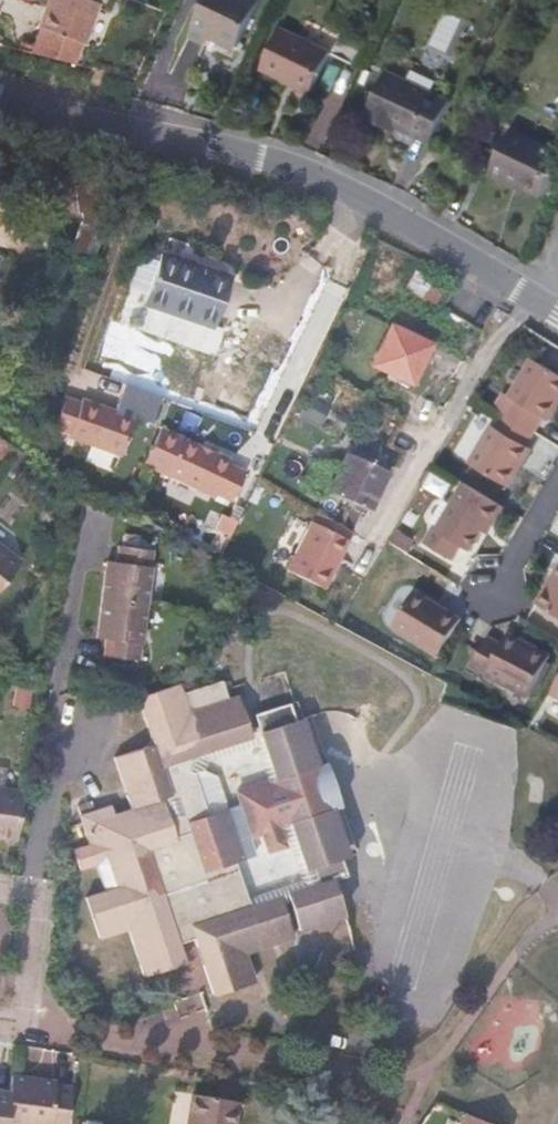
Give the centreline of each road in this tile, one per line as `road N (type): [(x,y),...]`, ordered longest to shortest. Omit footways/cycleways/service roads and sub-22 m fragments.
road 1 (tertiary): [(0,93),(336,185),(557,314)]
road 2 (residential): [(0,1028),(27,1032),(41,898),(0,892)]

